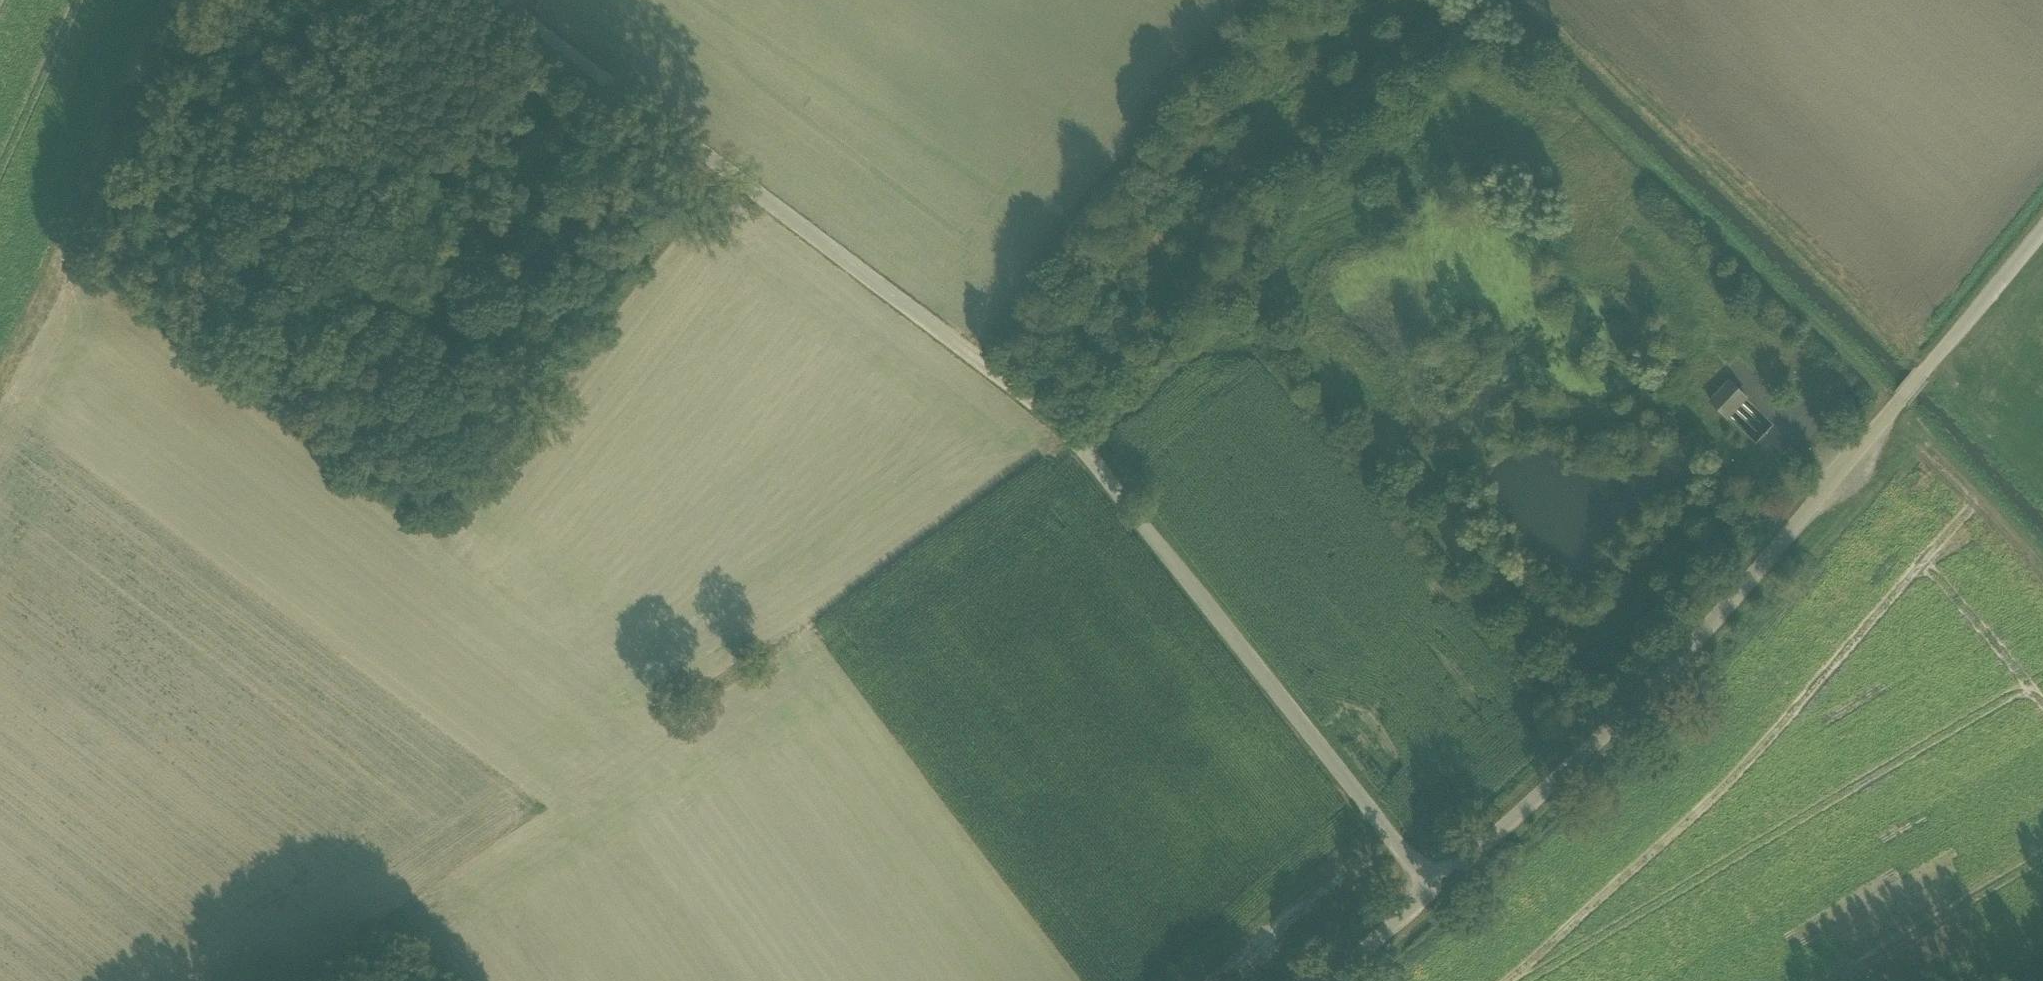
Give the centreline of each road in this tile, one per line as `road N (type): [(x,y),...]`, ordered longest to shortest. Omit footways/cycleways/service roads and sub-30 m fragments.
road 1 (unclassified): [(497,0),(1077,442),(1434,887)]
road 2 (unclassified): [(1434,887),(1577,761),(1700,638),(1897,401)]
road 3 (unclassified): [(1922,372),(2042,226)]
road 4 (unclassified): [(1326,980),(1434,887)]

